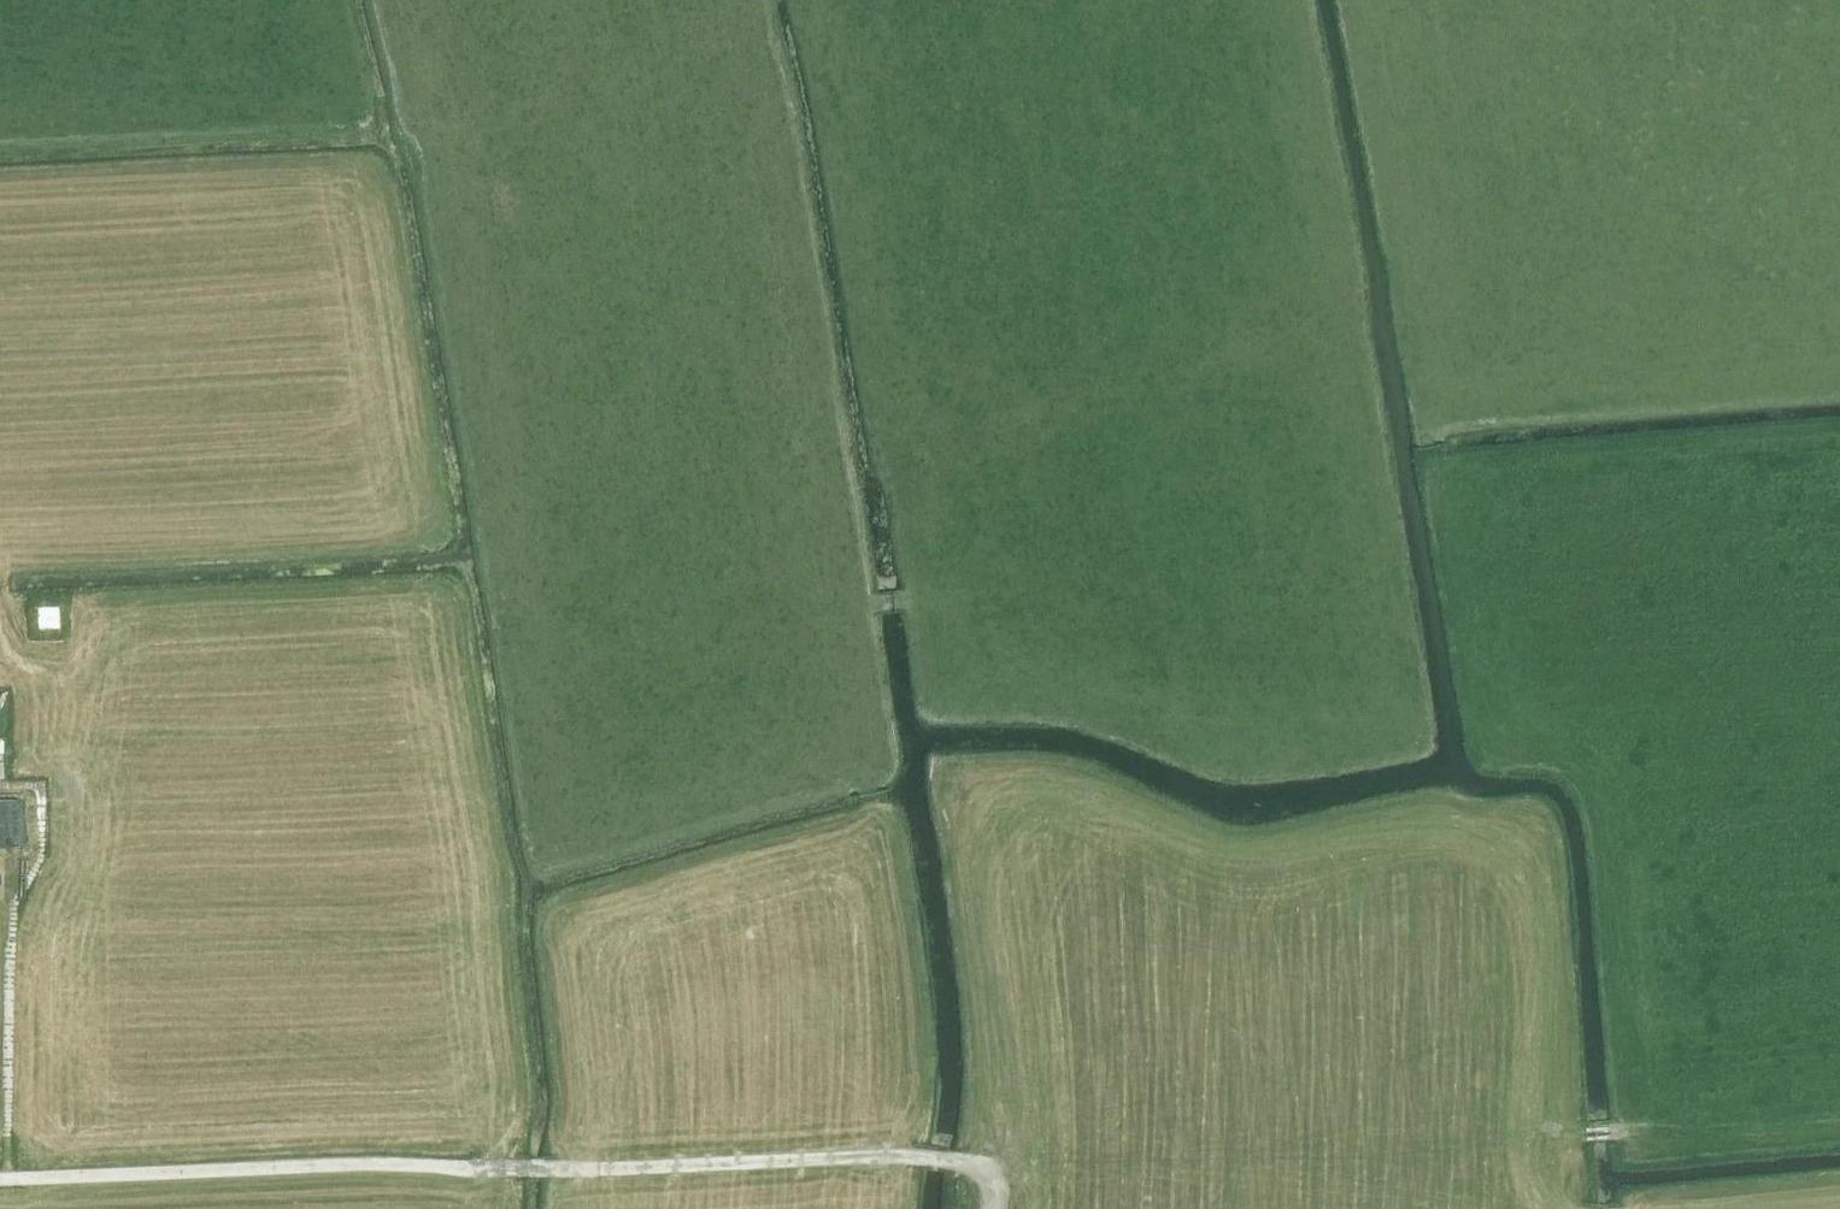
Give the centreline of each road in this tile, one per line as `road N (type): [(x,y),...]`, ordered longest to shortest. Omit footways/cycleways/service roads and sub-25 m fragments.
road 1 (track): [(0,1178),(936,1155),(978,1160),(994,1179),(998,1208)]

